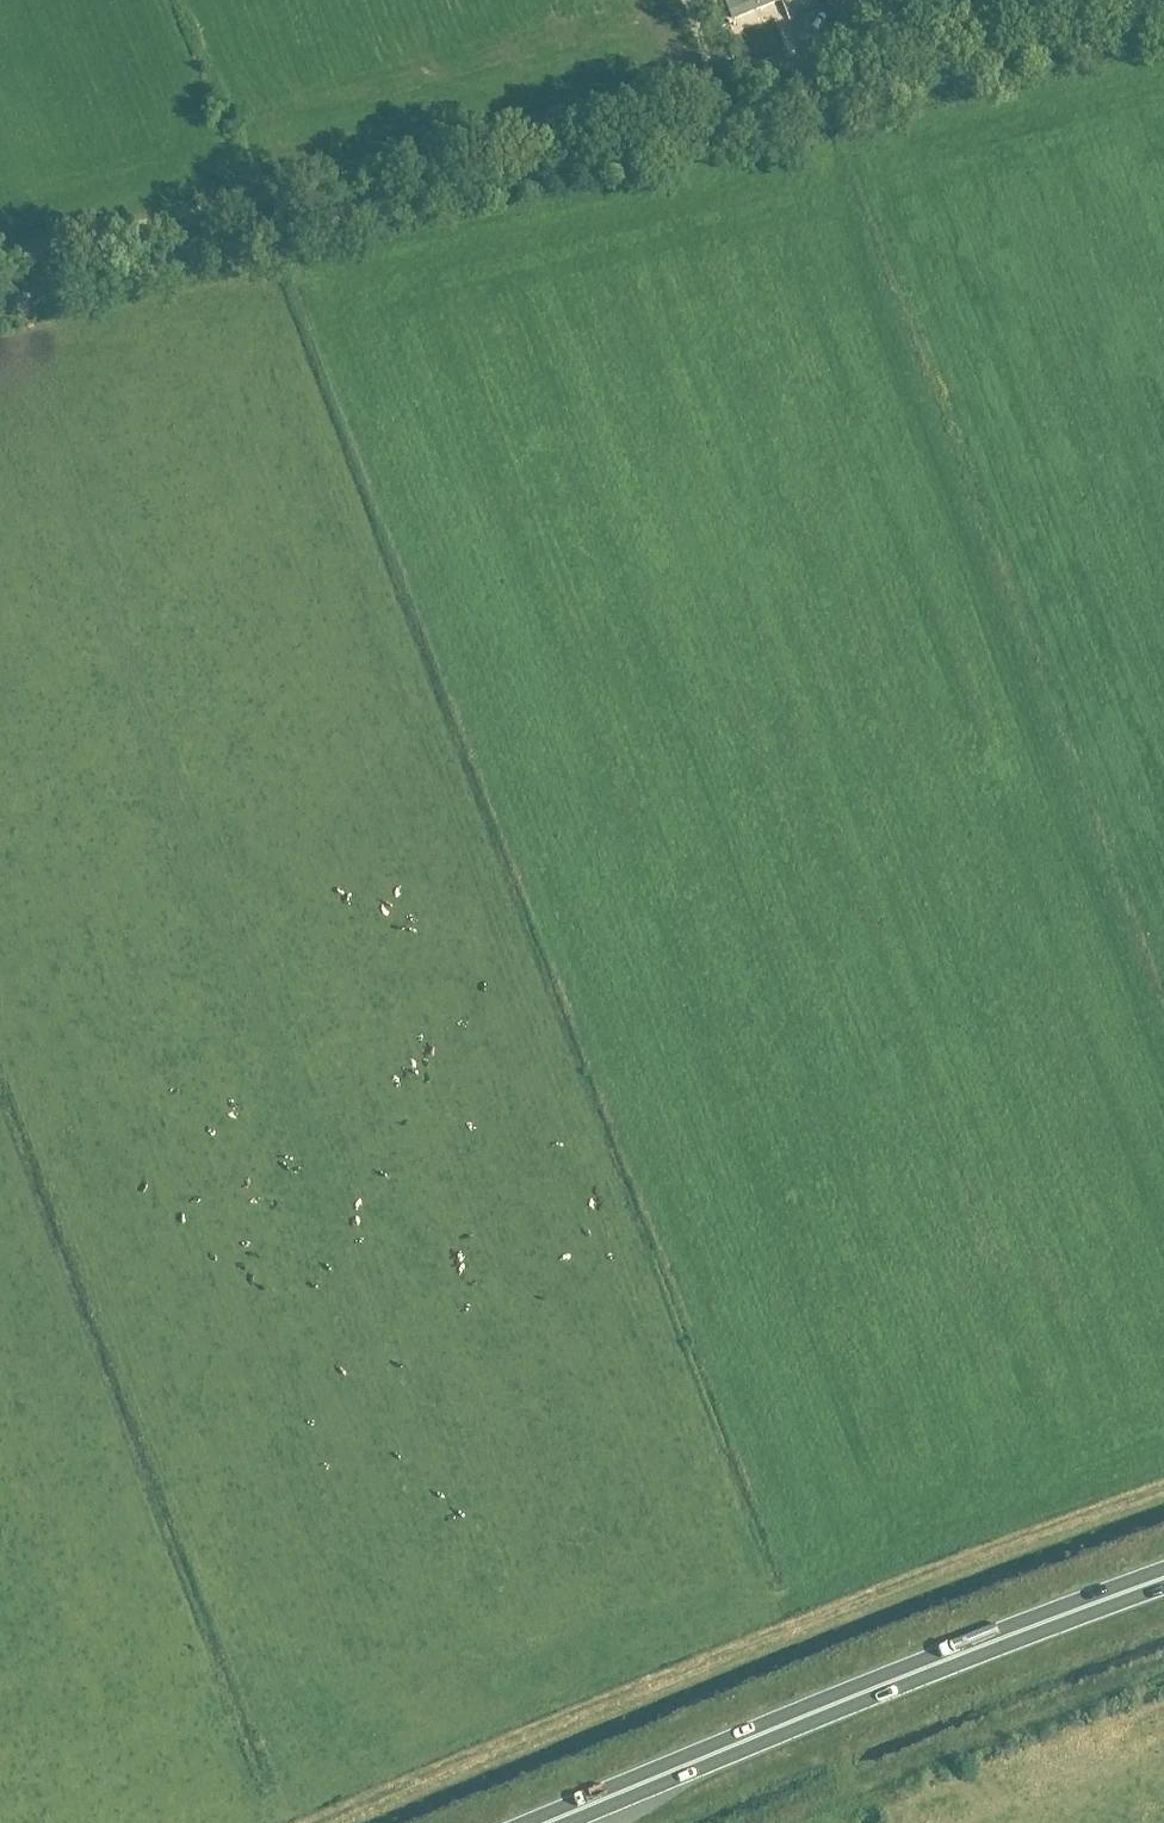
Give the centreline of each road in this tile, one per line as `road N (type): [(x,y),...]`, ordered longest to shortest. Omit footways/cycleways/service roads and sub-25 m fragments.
road 1 (unclassified): [(0,310),(1163,28)]
road 2 (trunk): [(551,1822),(1163,1581)]

